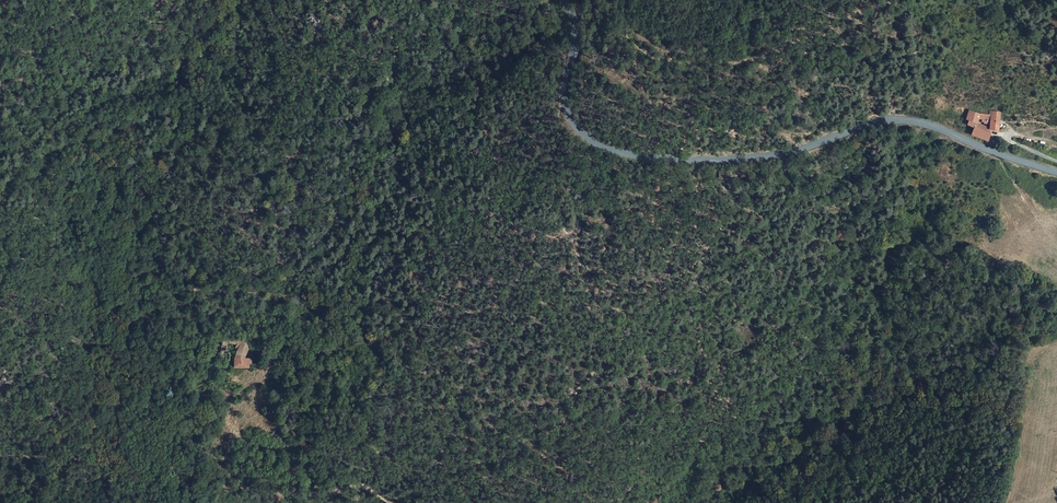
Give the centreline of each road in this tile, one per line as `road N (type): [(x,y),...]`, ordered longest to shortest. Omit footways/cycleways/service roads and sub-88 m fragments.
road 1 (track): [(361,483),(493,459),(604,458),(815,417),(838,430),(810,502)]
road 2 (tertiary): [(1056,174),(927,125),(889,123),(767,157),(646,158),(577,131),(564,102),(565,77)]
road 3 (track): [(591,0),(655,58),(737,63),(896,0)]
road 4 (track): [(133,502),(144,485),(173,469),(215,486),(292,496),(361,483)]

